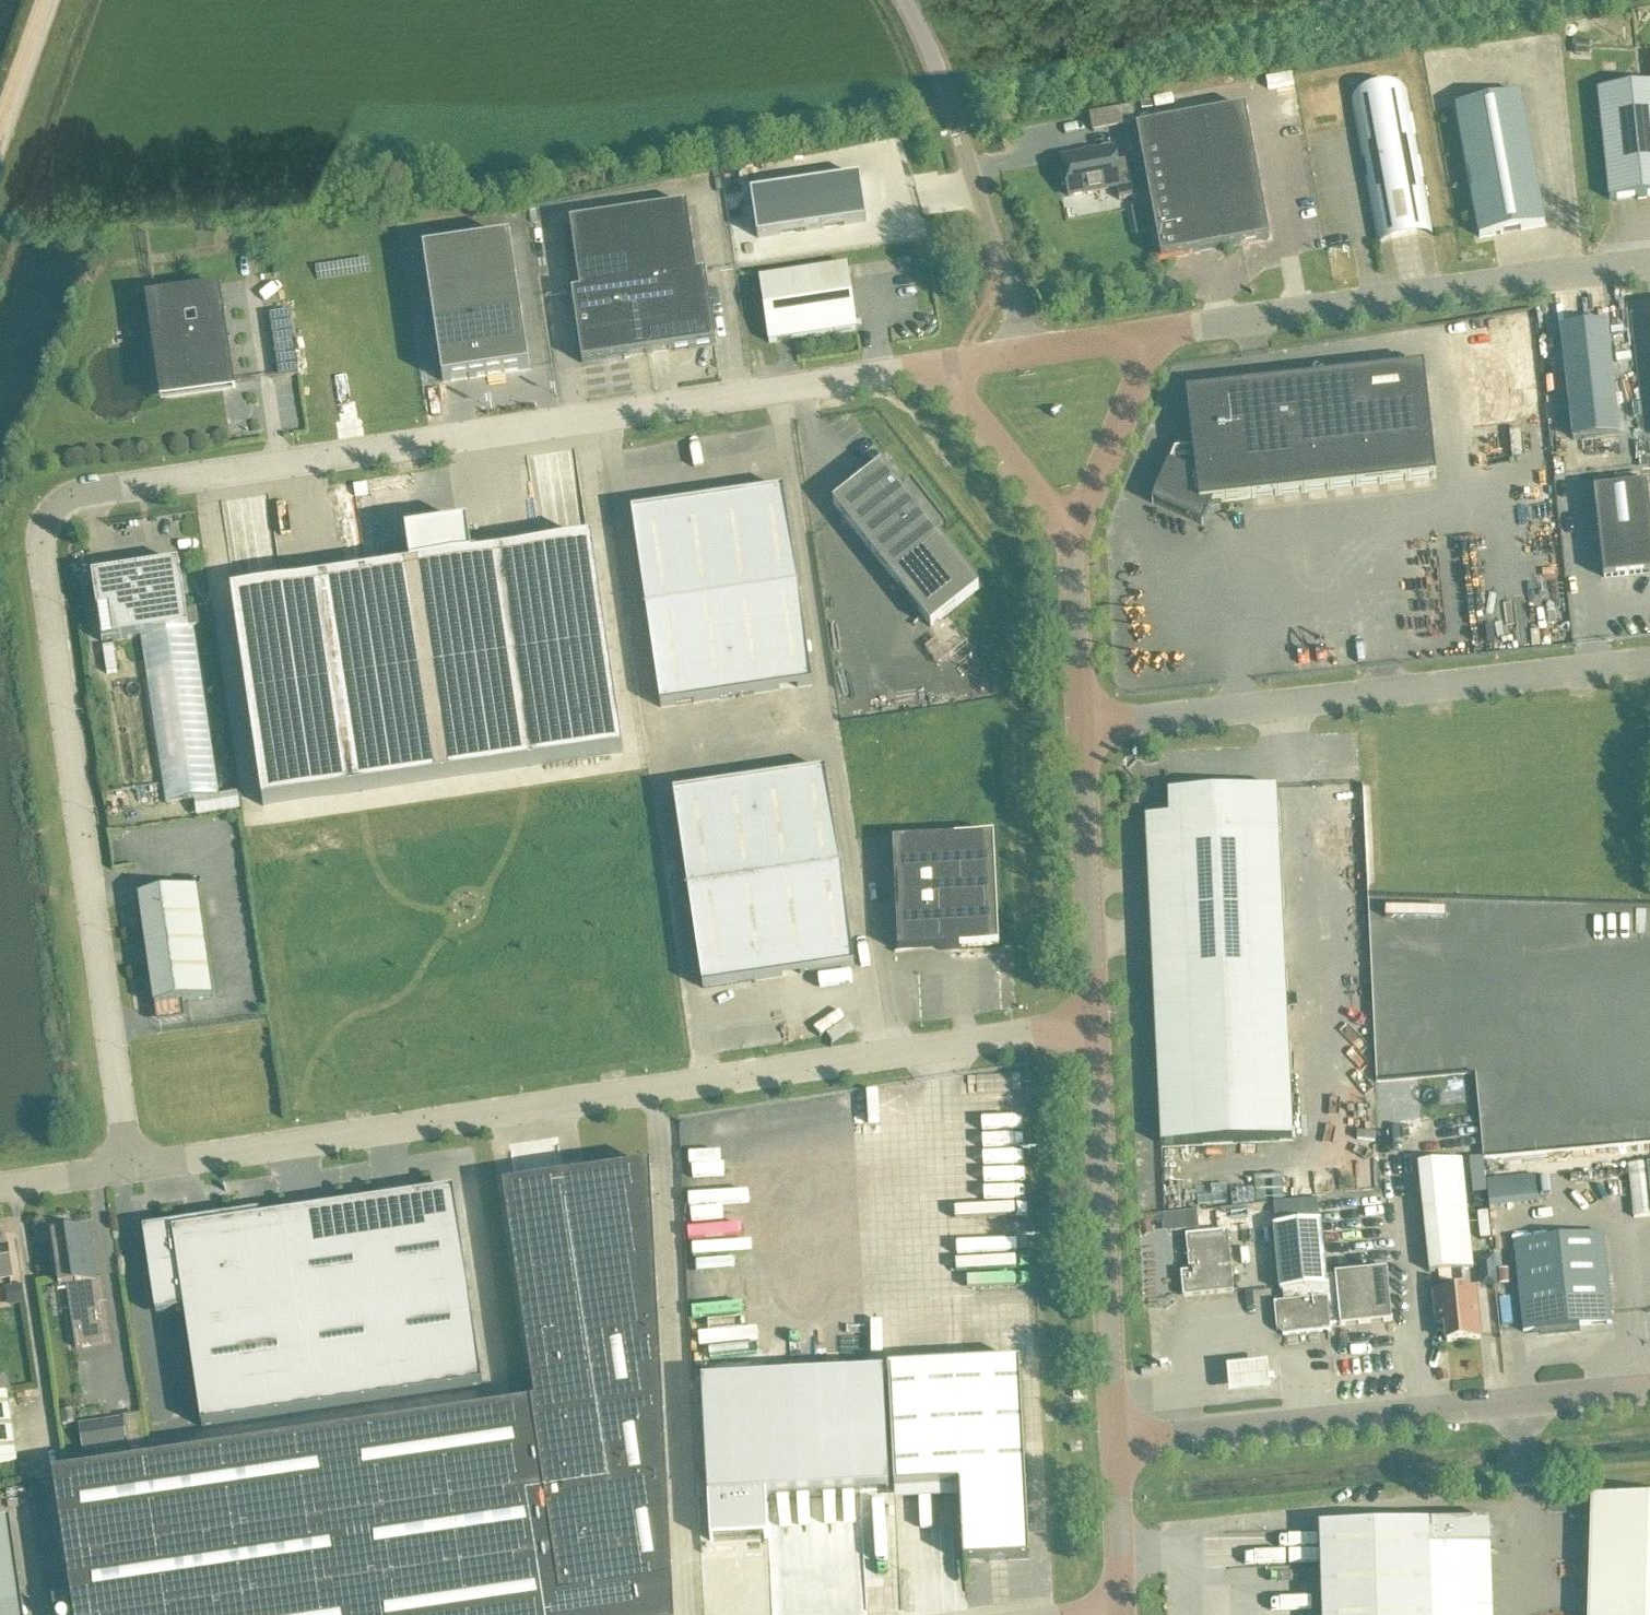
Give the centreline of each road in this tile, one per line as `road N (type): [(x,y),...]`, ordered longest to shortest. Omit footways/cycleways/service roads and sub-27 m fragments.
road 1 (unclassified): [(936,369),(94,494),(56,510),(45,523),(42,563),(129,1169)]
road 2 (unclassified): [(129,1169),(1095,1025)]
road 3 (unclassified): [(1083,730),(1649,665)]
road 4 (unclassified): [(1115,1444),(1649,1391)]
road 5 (unclassified): [(1649,265),(1160,334)]
road 6 (unclassified): [(1115,1444),(1095,1025)]
road 7 (unclassified): [(1024,355),(943,75),(905,0)]
road 8 (track): [(943,75),(1310,0)]
road 9 (unclassified): [(1095,1025),(1083,730)]
road 10 (unclassified): [(1073,539),(1160,334)]
road 11 (unclassified): [(1073,539),(936,369)]
road 12 (unclassified): [(1083,730),(1073,539)]
road 13 (unclassified): [(1122,1612),(1115,1444)]
road 14 (track): [(48,0),(0,132)]
road 15 (unclassified): [(1160,334),(1024,355)]
road 16 (unclassified): [(0,1188),(129,1169)]

